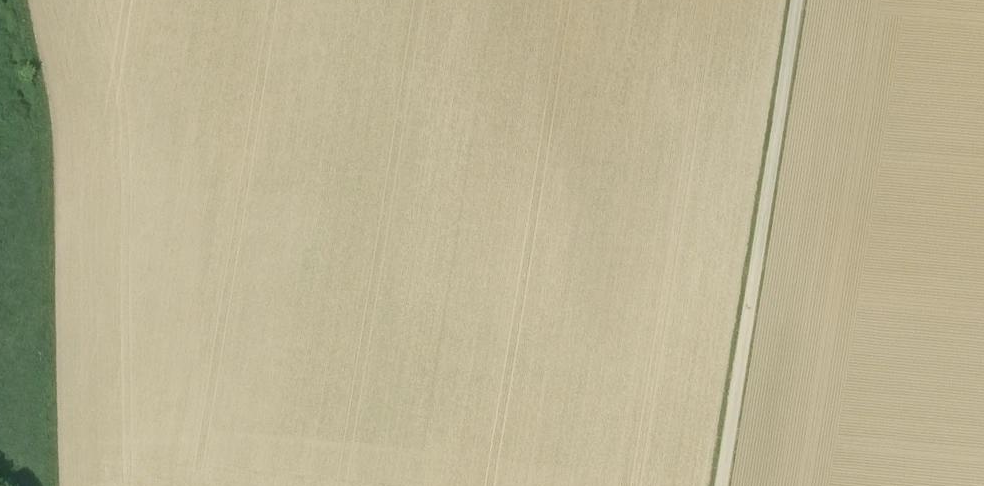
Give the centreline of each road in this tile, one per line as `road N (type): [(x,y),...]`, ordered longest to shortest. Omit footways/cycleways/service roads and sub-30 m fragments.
road 1 (track): [(801,0),(721,485)]

